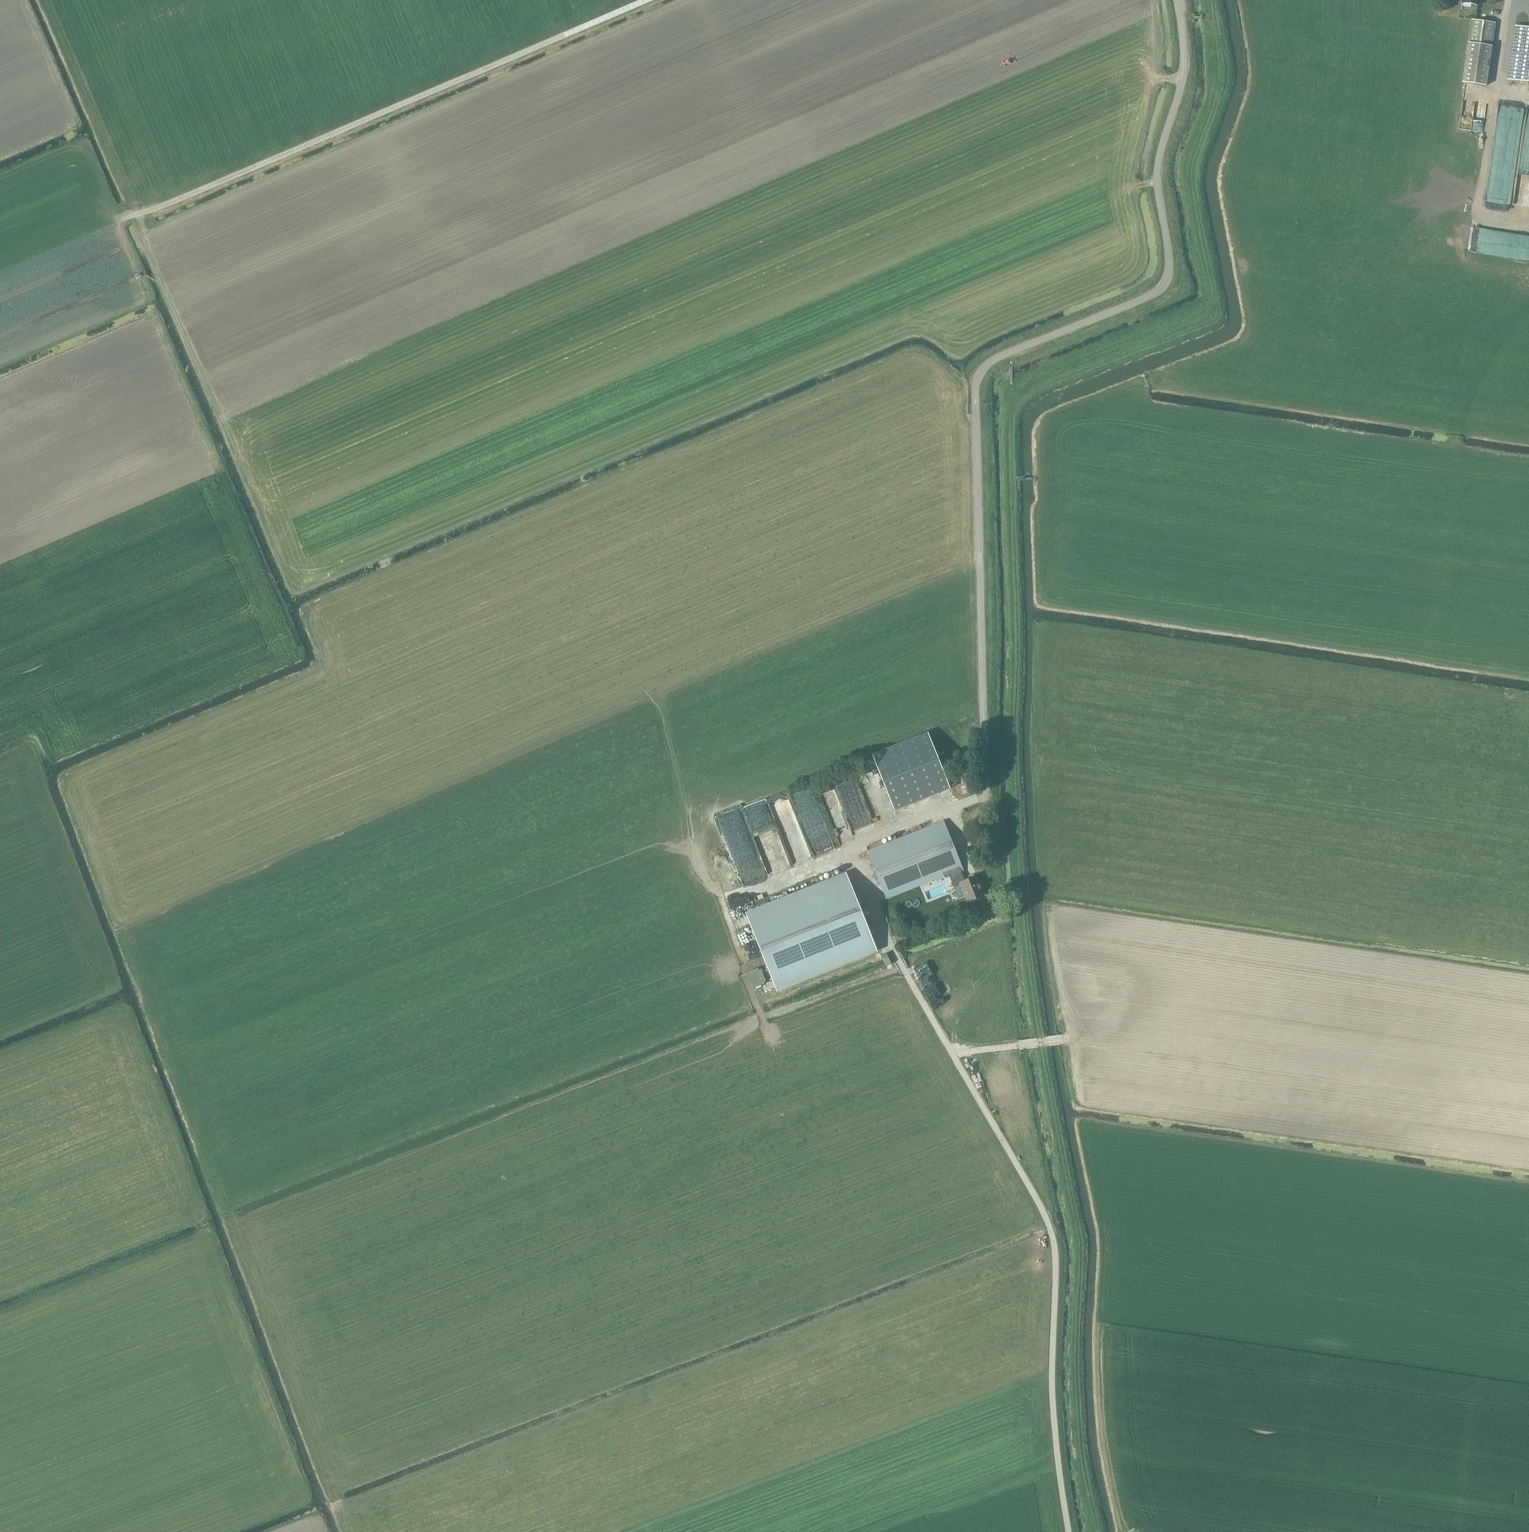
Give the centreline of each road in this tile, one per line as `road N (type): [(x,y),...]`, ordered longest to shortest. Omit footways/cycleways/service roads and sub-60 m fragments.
road 1 (track): [(645,0),(140,214)]
road 2 (track): [(954,1054),(1049,1222),(1055,1247),(1051,1362),(1070,1531)]
road 3 (track): [(954,1054),(882,927),(854,846),(724,902),(762,1019)]
road 4 (track): [(854,846),(984,797),(985,781)]
road 5 (track): [(140,214),(0,263)]

